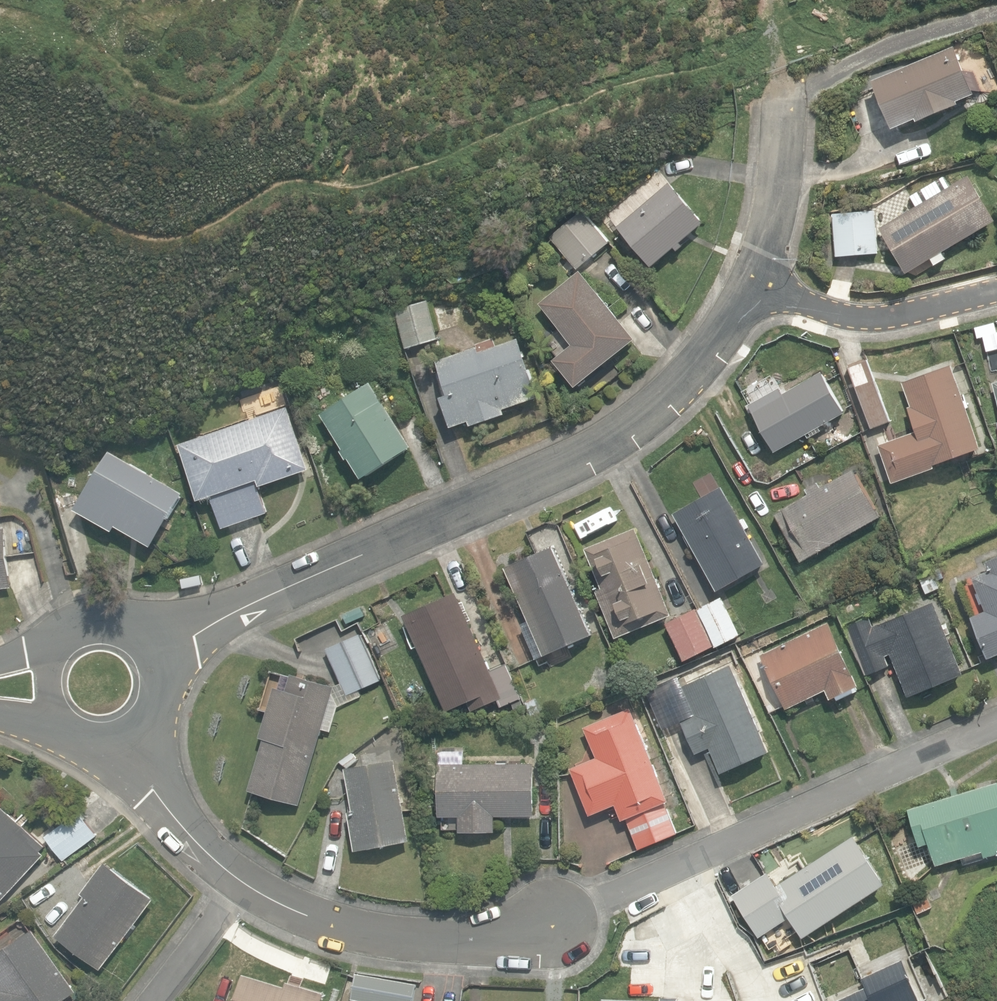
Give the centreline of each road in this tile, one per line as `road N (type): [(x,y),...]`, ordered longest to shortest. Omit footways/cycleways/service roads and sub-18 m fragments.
road 1 (residential): [(147,658),(246,604),(600,448),(707,357),(752,282)]
road 2 (residential): [(120,730),(219,855),(302,909),(380,931),(471,939),(551,924)]
road 3 (residential): [(996,725),(551,924)]
road 4 (residential): [(752,282),(866,317),(996,291)]
road 5 (residential): [(752,282),(777,195),(788,100)]
road 6 (residential): [(48,683),(58,651),(86,631),(121,633),(147,658)]

